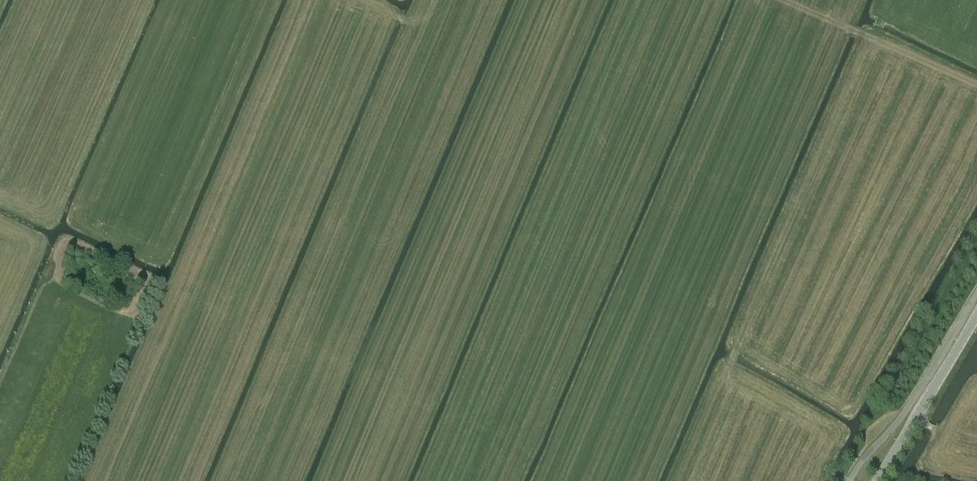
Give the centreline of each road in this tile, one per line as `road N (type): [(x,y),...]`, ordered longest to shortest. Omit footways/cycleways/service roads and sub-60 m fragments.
road 1 (tertiary): [(976,316),(879,480)]

